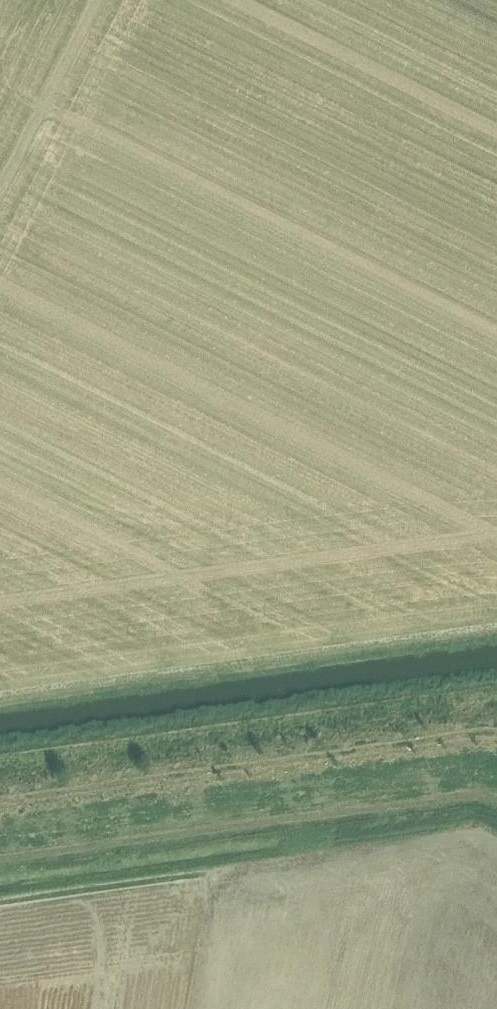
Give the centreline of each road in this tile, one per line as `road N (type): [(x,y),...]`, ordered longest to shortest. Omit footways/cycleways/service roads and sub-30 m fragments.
road 1 (track): [(496,796),(485,787),(336,804),(0,856)]

